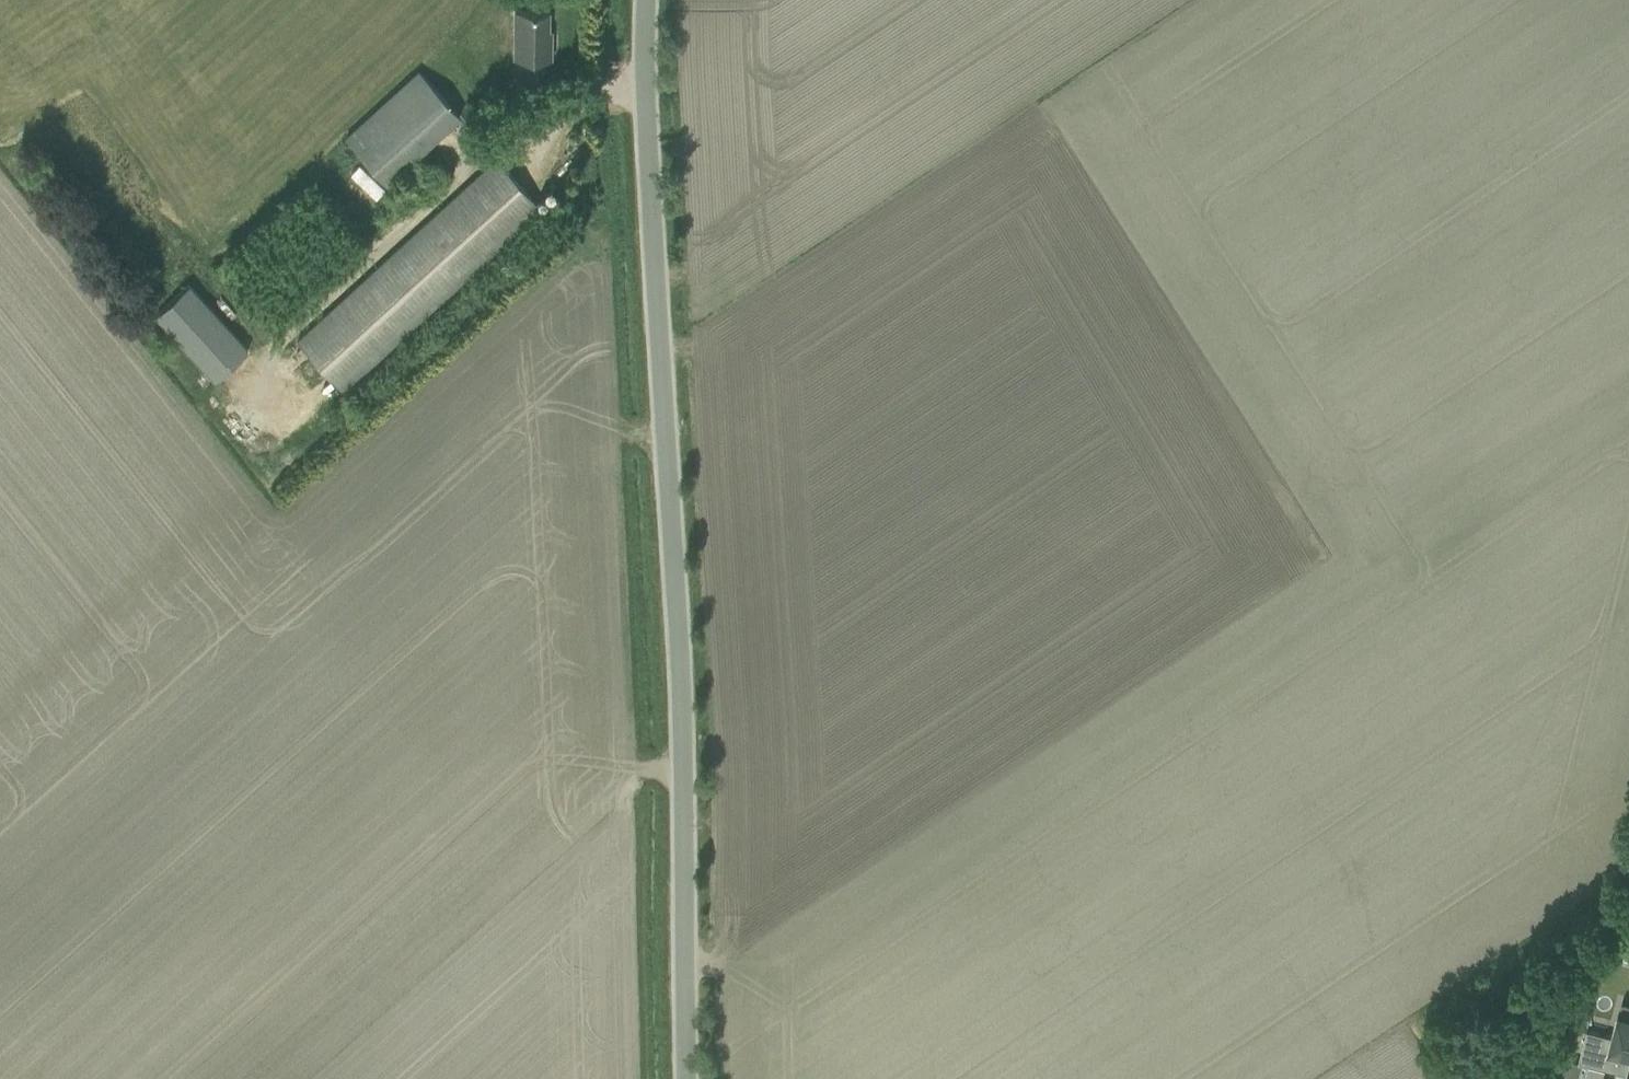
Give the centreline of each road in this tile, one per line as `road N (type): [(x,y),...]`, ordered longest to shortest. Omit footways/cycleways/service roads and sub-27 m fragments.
road 1 (unclassified): [(700,1078),(652,0)]

